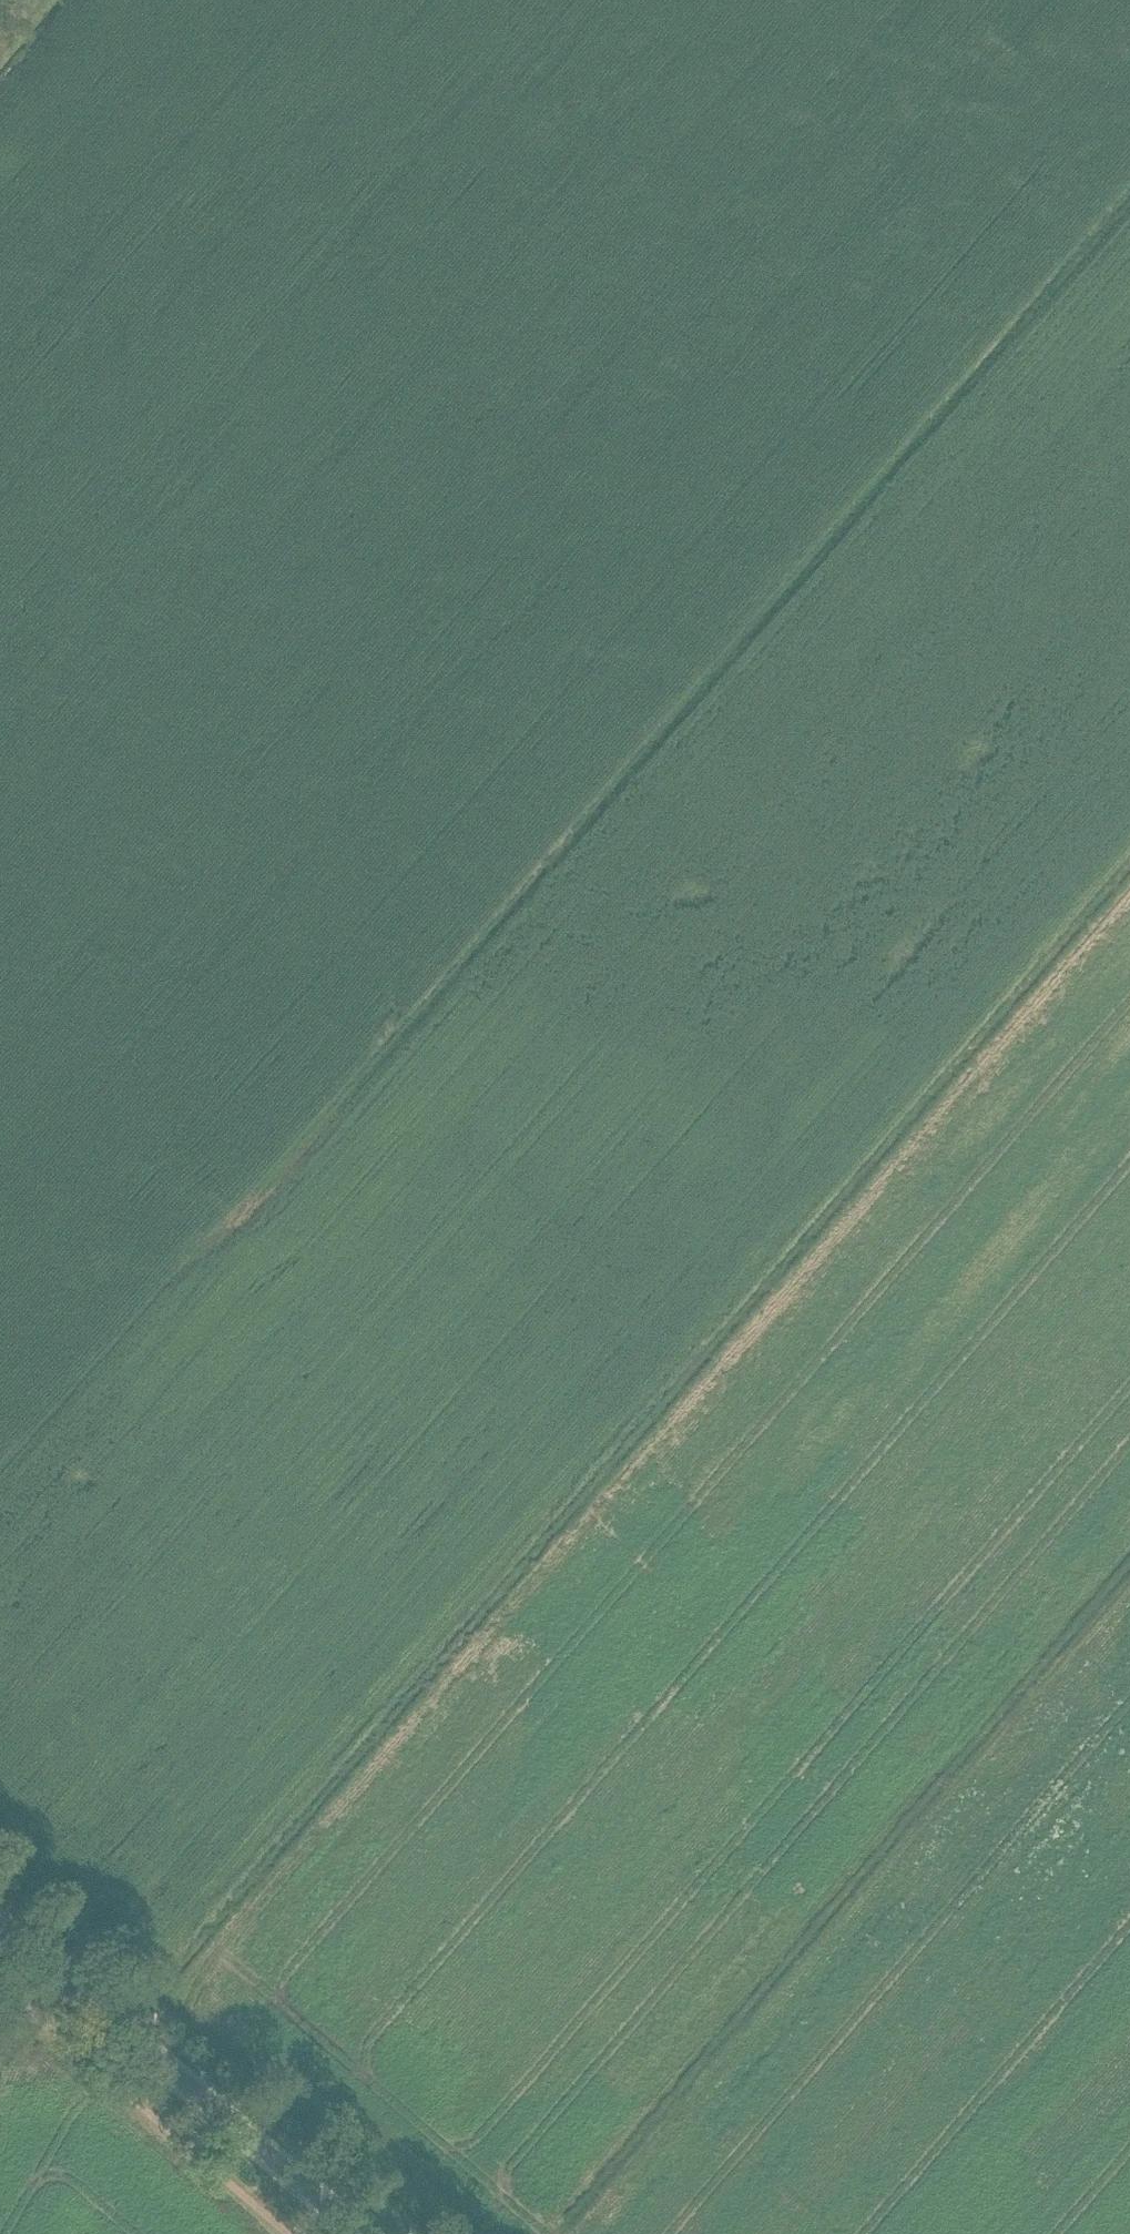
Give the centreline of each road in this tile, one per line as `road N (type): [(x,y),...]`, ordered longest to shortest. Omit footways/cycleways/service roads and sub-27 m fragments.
road 1 (tertiary): [(22,1949),(358,2233)]

